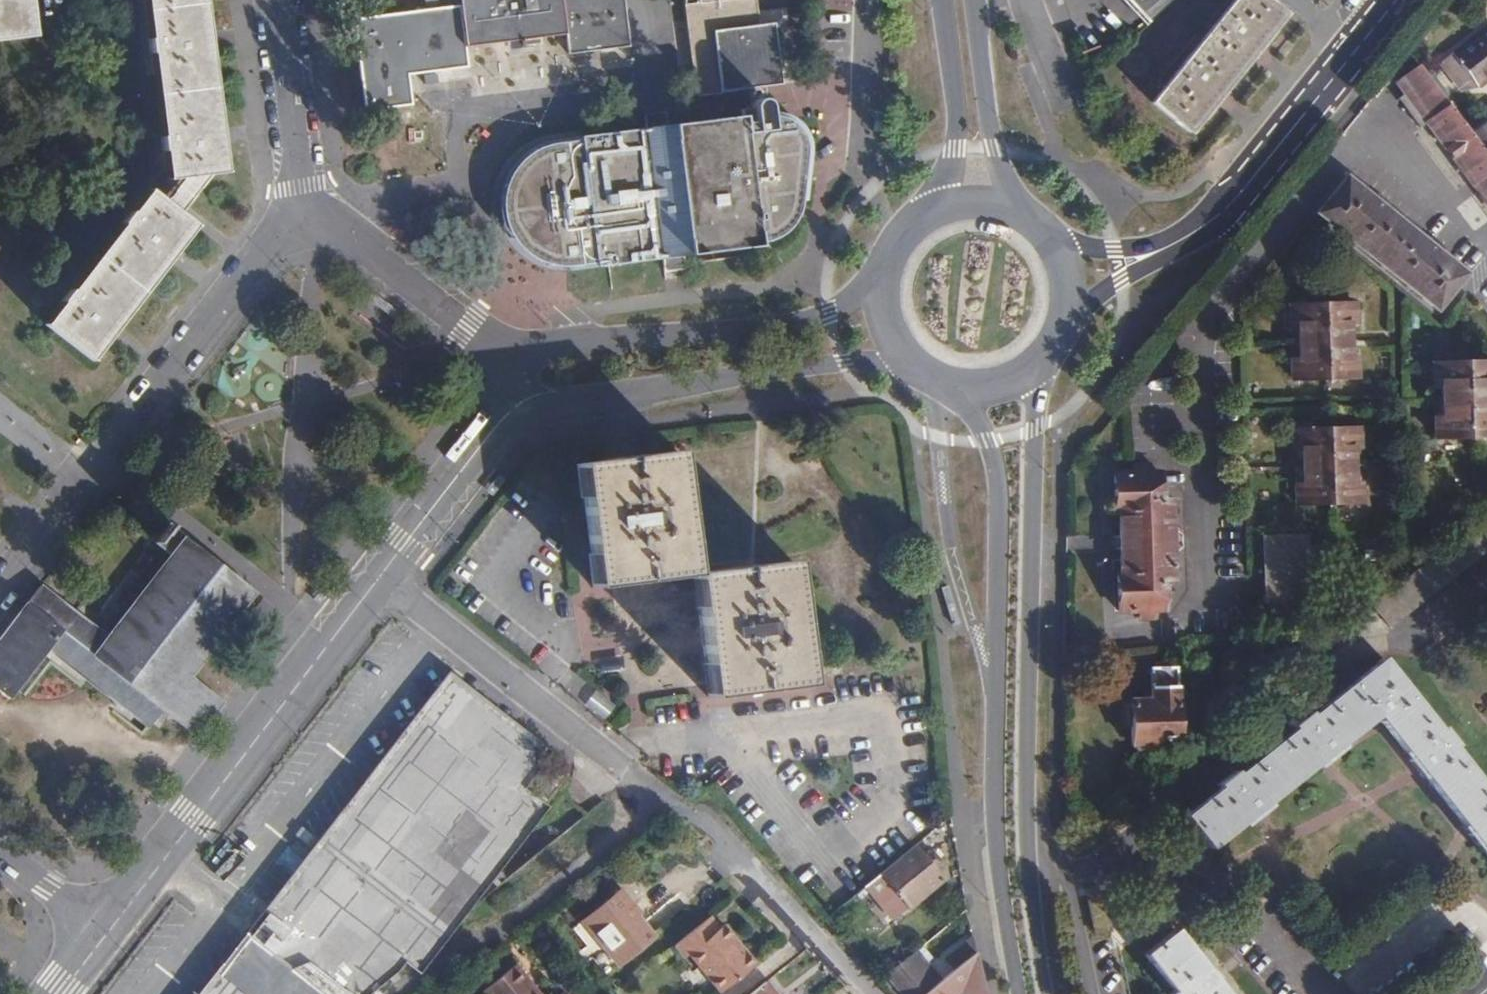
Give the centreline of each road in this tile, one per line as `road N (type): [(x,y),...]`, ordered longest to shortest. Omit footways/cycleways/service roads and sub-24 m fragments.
road 1 (residential): [(868,993),(712,829),(380,576)]
road 2 (secondary): [(1049,993),(1026,800),(1039,360)]
road 3 (secondary): [(960,387),(998,473),(994,774),(1000,872),(1021,993)]
road 4 (tertiary): [(380,576),(107,934)]
road 5 (tertiary): [(509,414),(902,357)]
road 6 (tertiary): [(878,281),(827,313),(514,355)]
road 7 (tertiary): [(1163,249),(1202,226),(1396,0)]
road 8 (residential): [(132,420),(303,210)]
road 9 (tertiary): [(514,355),(303,210)]
road 10 (residential): [(893,241),(864,146),(868,0)]
road 11 (secondary): [(939,0),(951,147),(928,209)]
road 12 (tertiary): [(303,210),(281,0)]
road 13 (tertiary): [(509,414),(380,576)]
road 14 (secondary): [(1010,206),(990,147),(973,18)]
road 15 (residential): [(107,934),(0,849)]
road 16 (tertiary): [(1059,331),(1163,249)]

